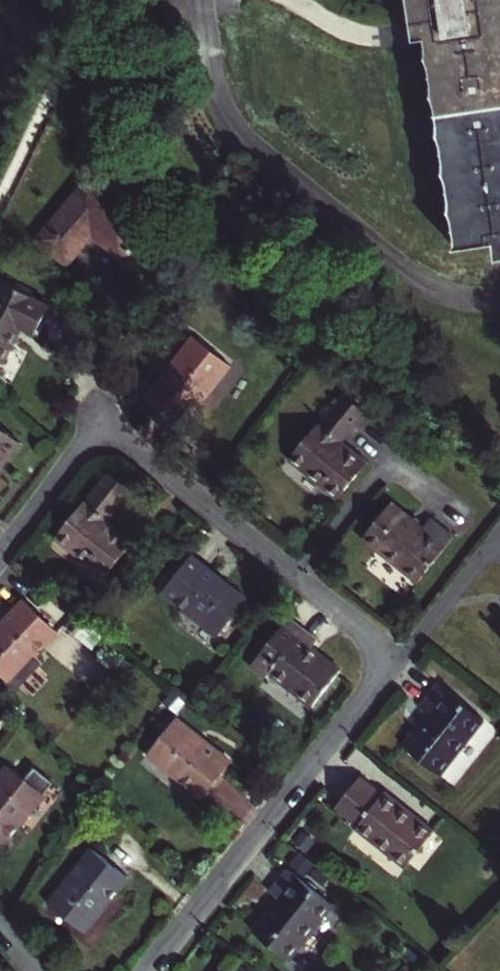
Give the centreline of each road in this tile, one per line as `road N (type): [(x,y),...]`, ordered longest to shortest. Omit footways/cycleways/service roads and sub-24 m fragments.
road 1 (residential): [(0,556),(105,418),(395,658)]
road 2 (residential): [(147,970),(395,658)]

